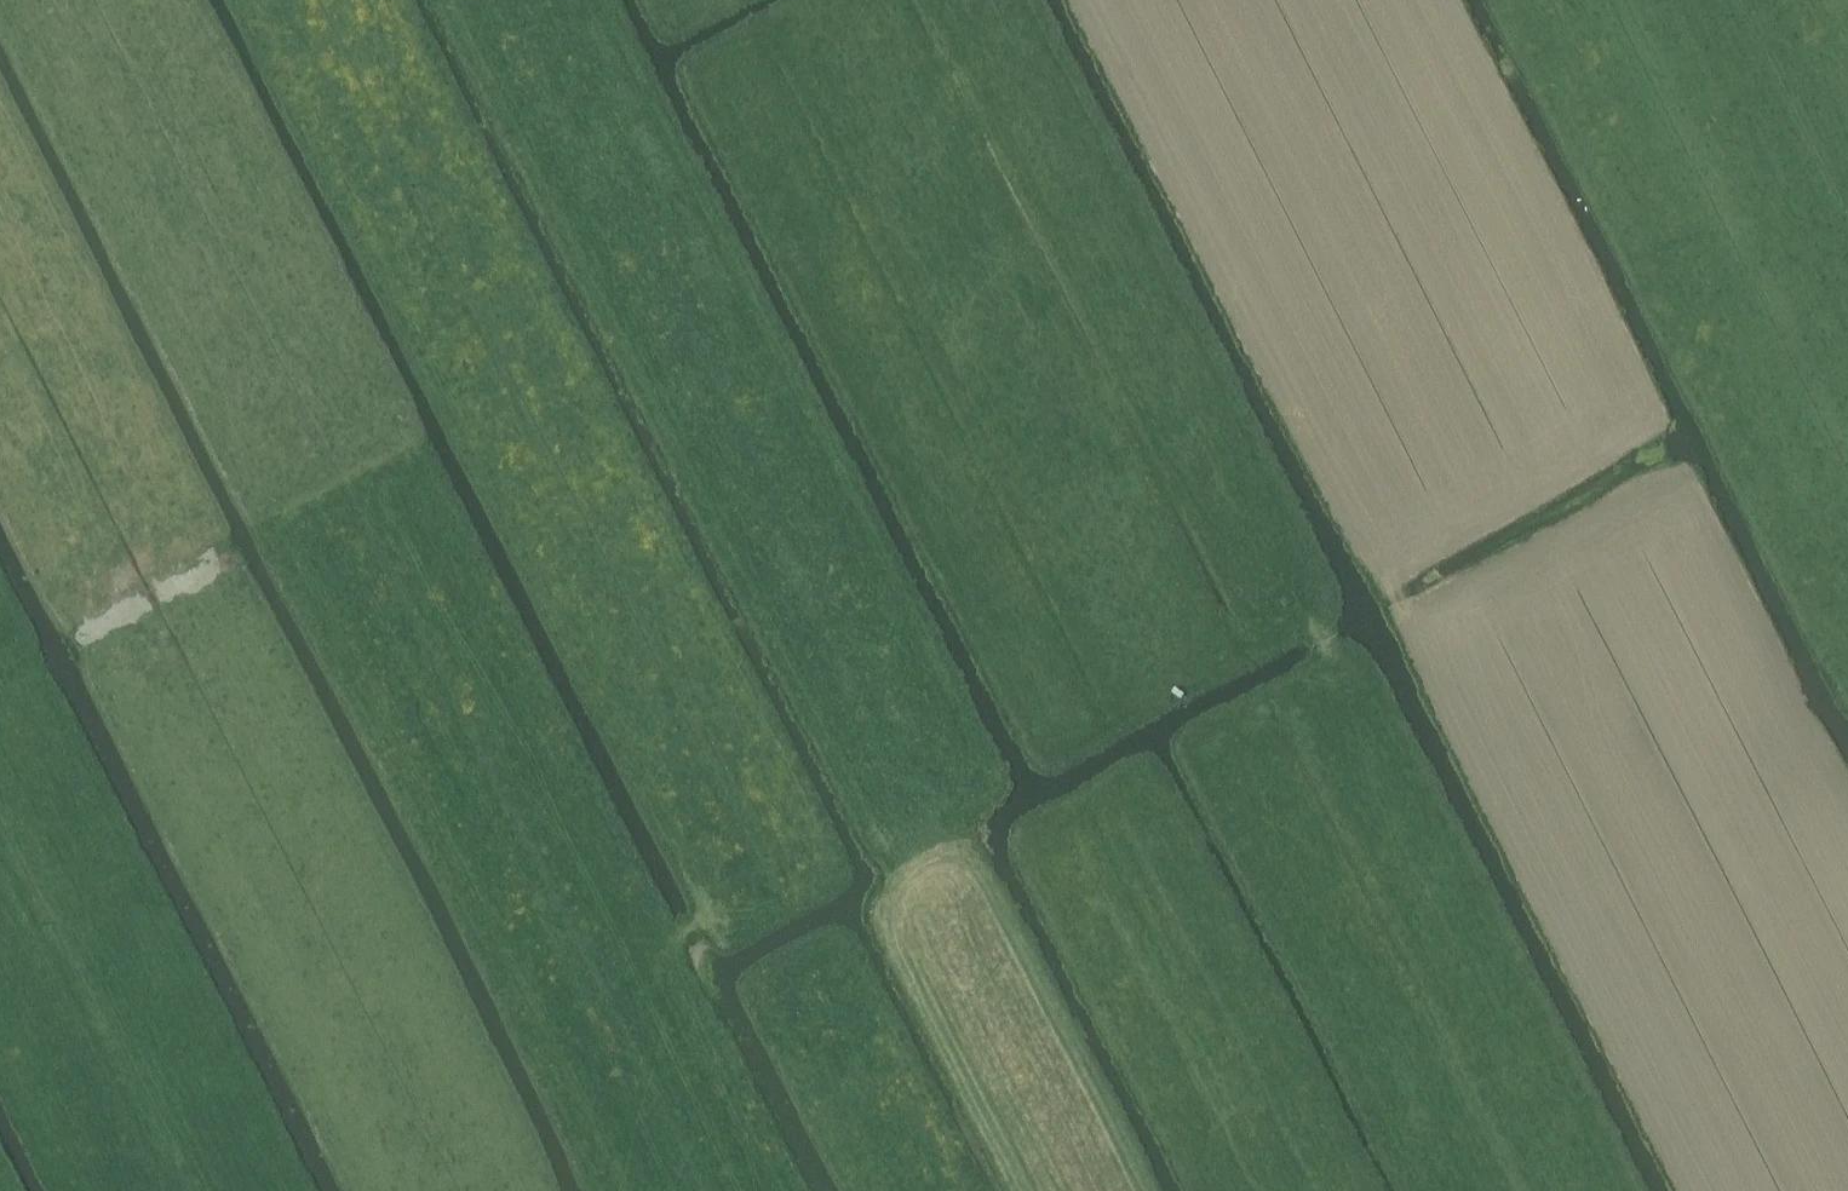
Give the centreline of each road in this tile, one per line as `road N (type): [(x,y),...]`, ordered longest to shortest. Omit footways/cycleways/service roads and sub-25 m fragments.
road 1 (track): [(1618,0),(1703,166)]

